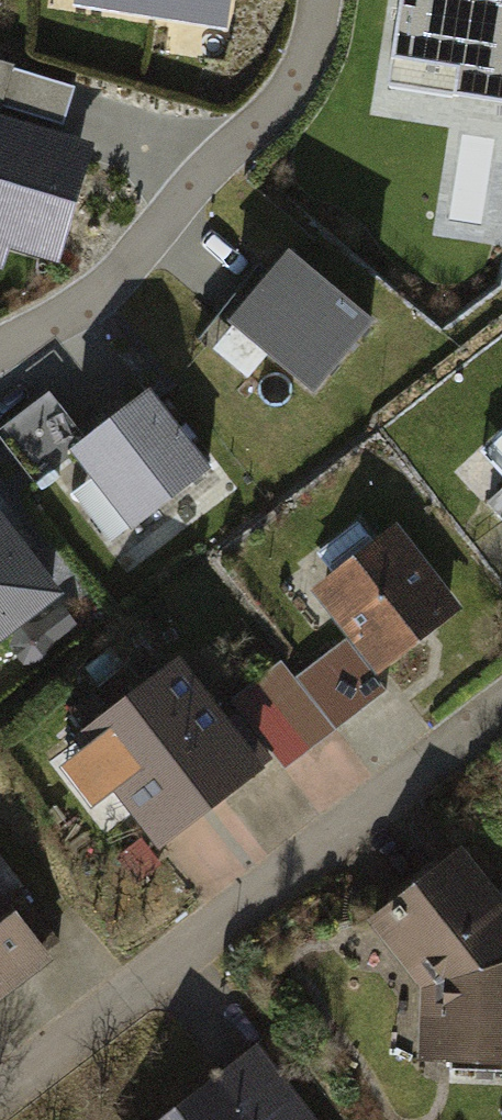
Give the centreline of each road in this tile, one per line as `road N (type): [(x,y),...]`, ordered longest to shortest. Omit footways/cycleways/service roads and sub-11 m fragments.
road 1 (residential): [(0,1091),(501,707)]
road 2 (residential): [(0,356),(93,302),(262,123),(302,68),(322,0)]

